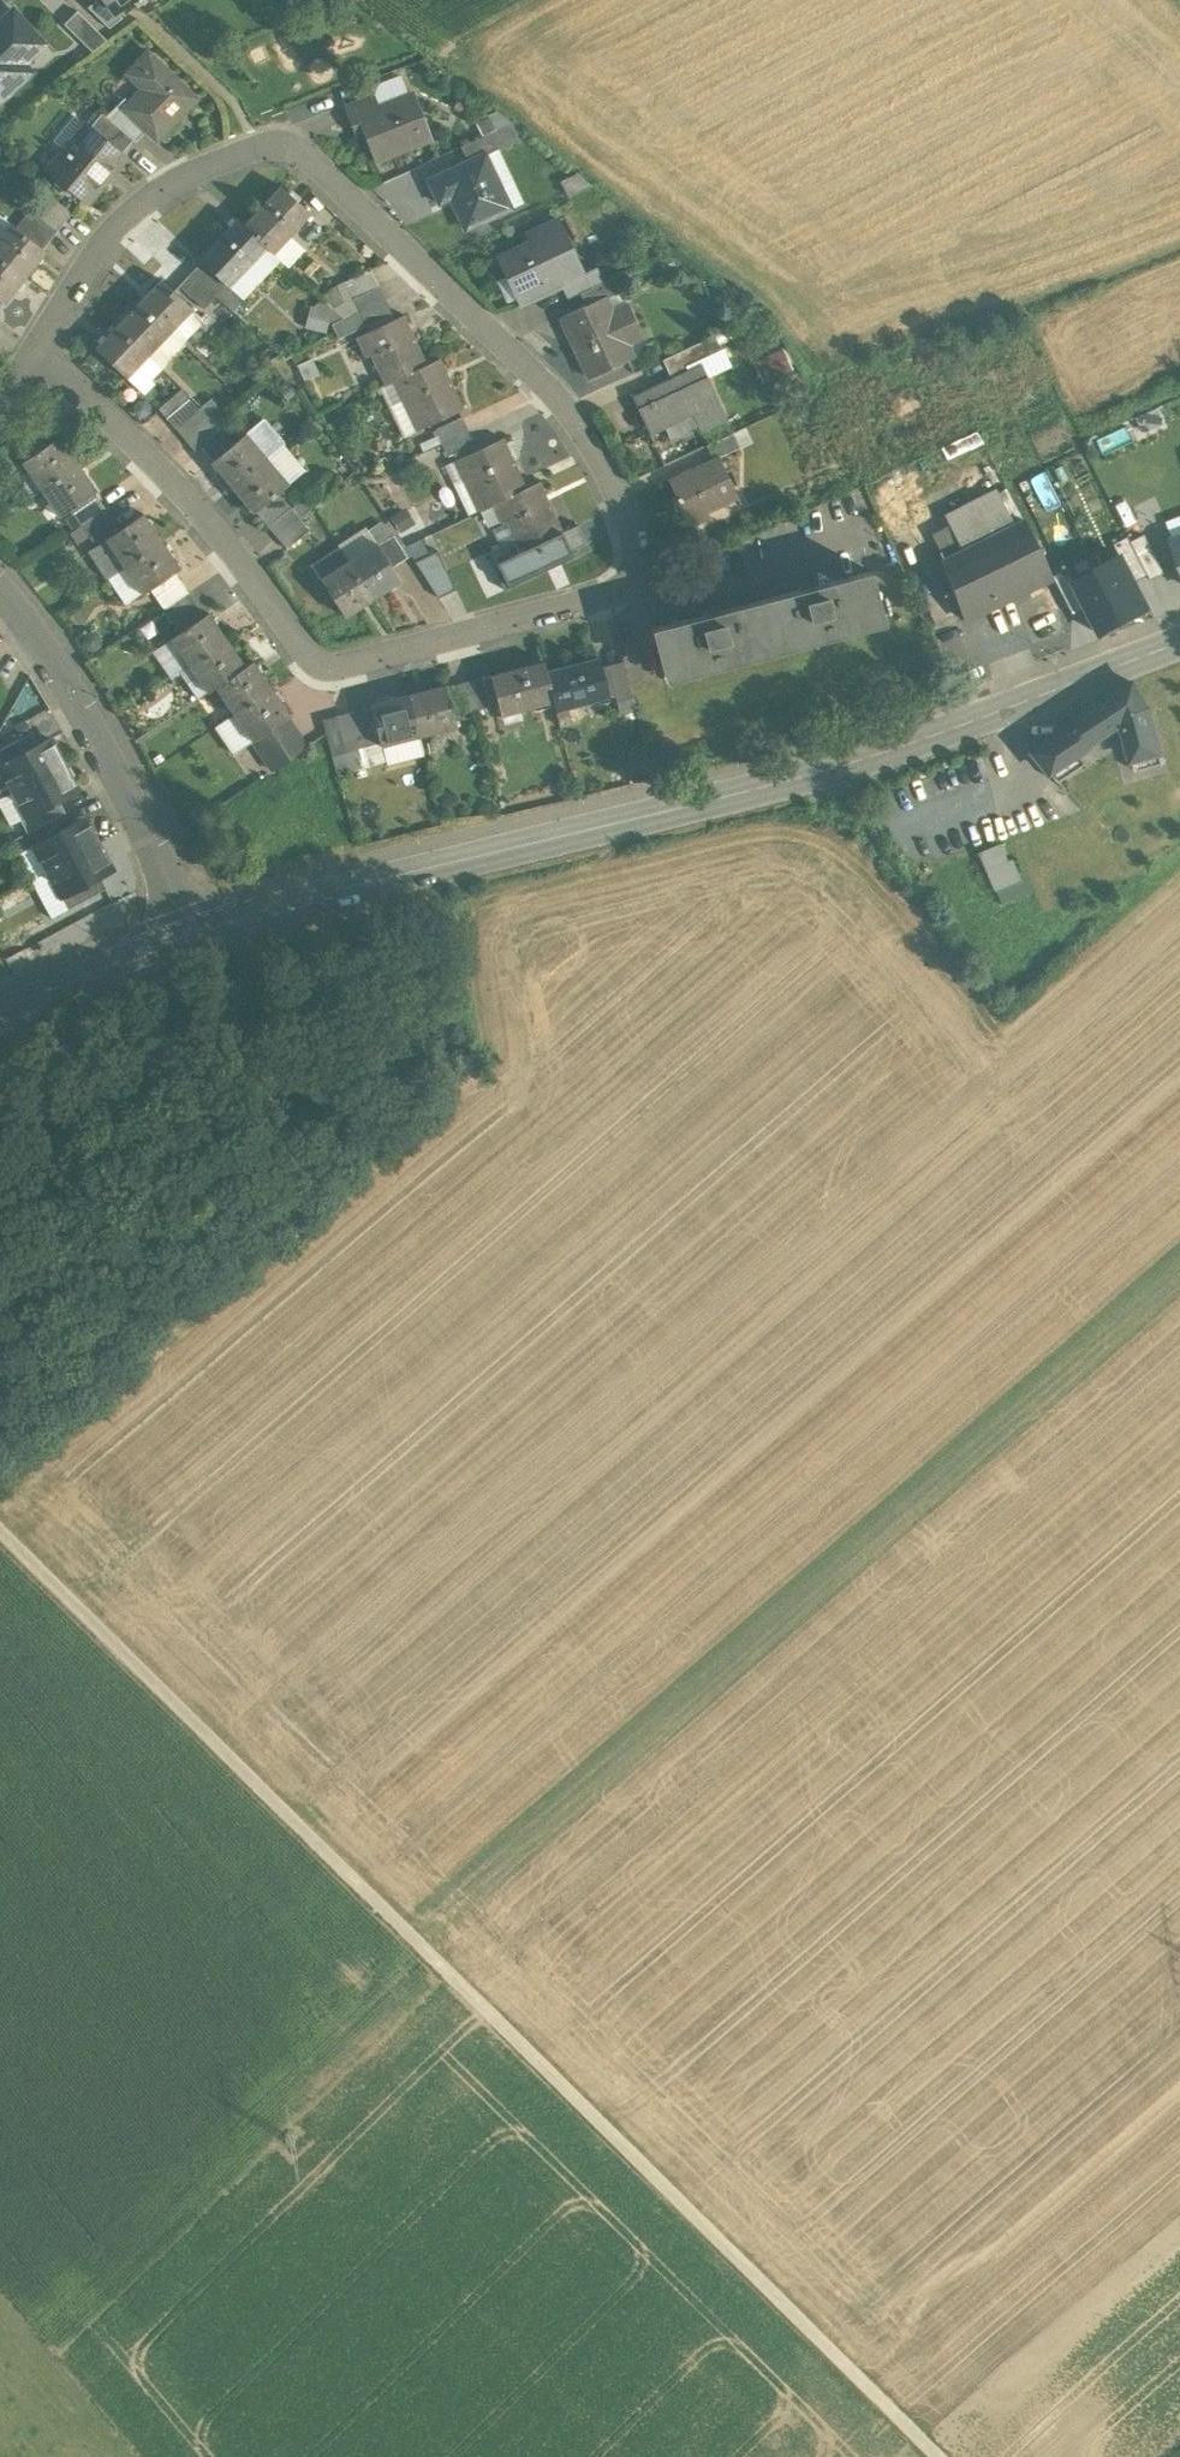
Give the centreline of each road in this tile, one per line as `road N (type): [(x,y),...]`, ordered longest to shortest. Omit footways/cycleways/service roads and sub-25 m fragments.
road 1 (track): [(0,1529),(937,2456)]
road 2 (secondary): [(1179,643),(791,780),(186,936)]
road 3 (residential): [(37,345),(123,223),(176,181),(284,142),(340,185),(575,416),(633,528),(636,564),(623,592)]
road 4 (residential): [(37,345),(172,478),(323,669),(623,592)]
road 5 (residential): [(0,590),(85,716),(186,936)]
road 6 (secondary): [(186,936),(0,1011)]

